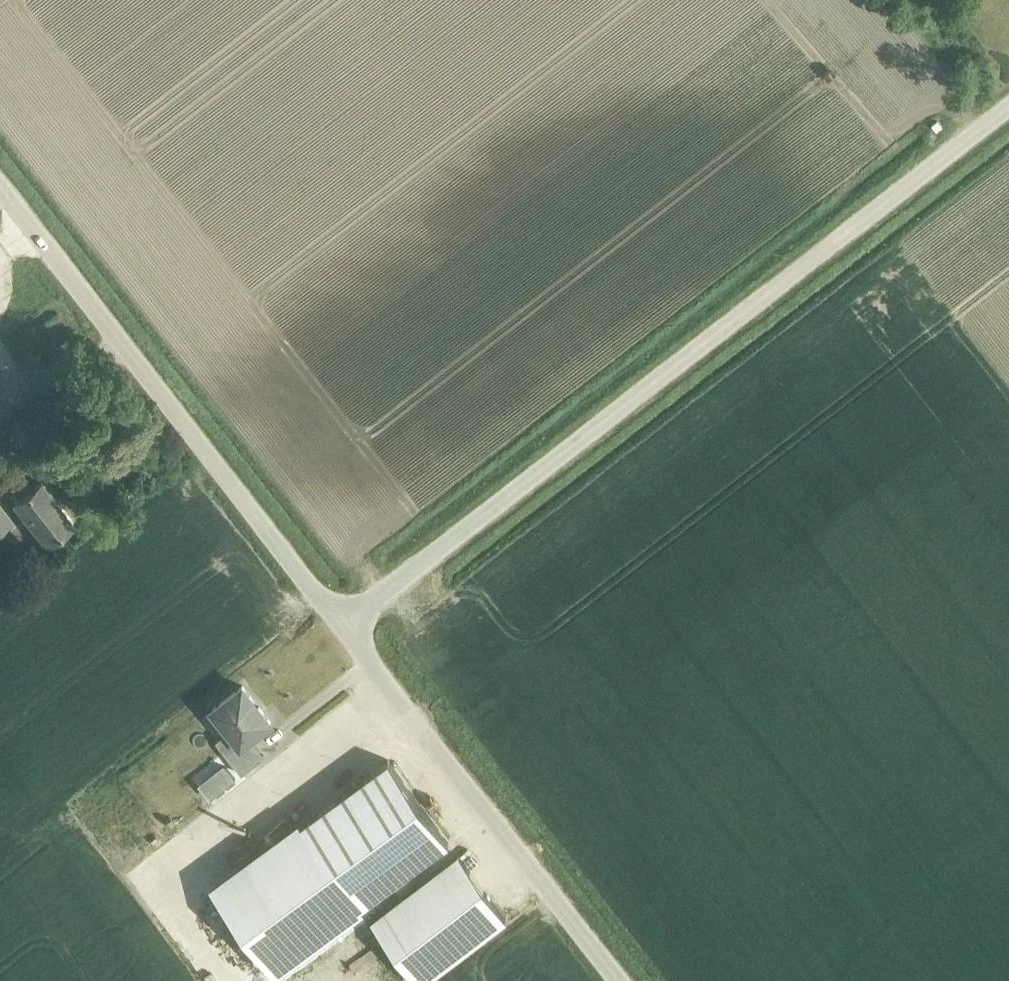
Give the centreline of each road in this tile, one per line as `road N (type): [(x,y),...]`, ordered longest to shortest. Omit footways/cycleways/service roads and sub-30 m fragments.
road 1 (unclassified): [(340,625),(1008,106)]
road 2 (tertiary): [(340,625),(0,198)]
road 3 (tertiary): [(619,980),(340,625)]

